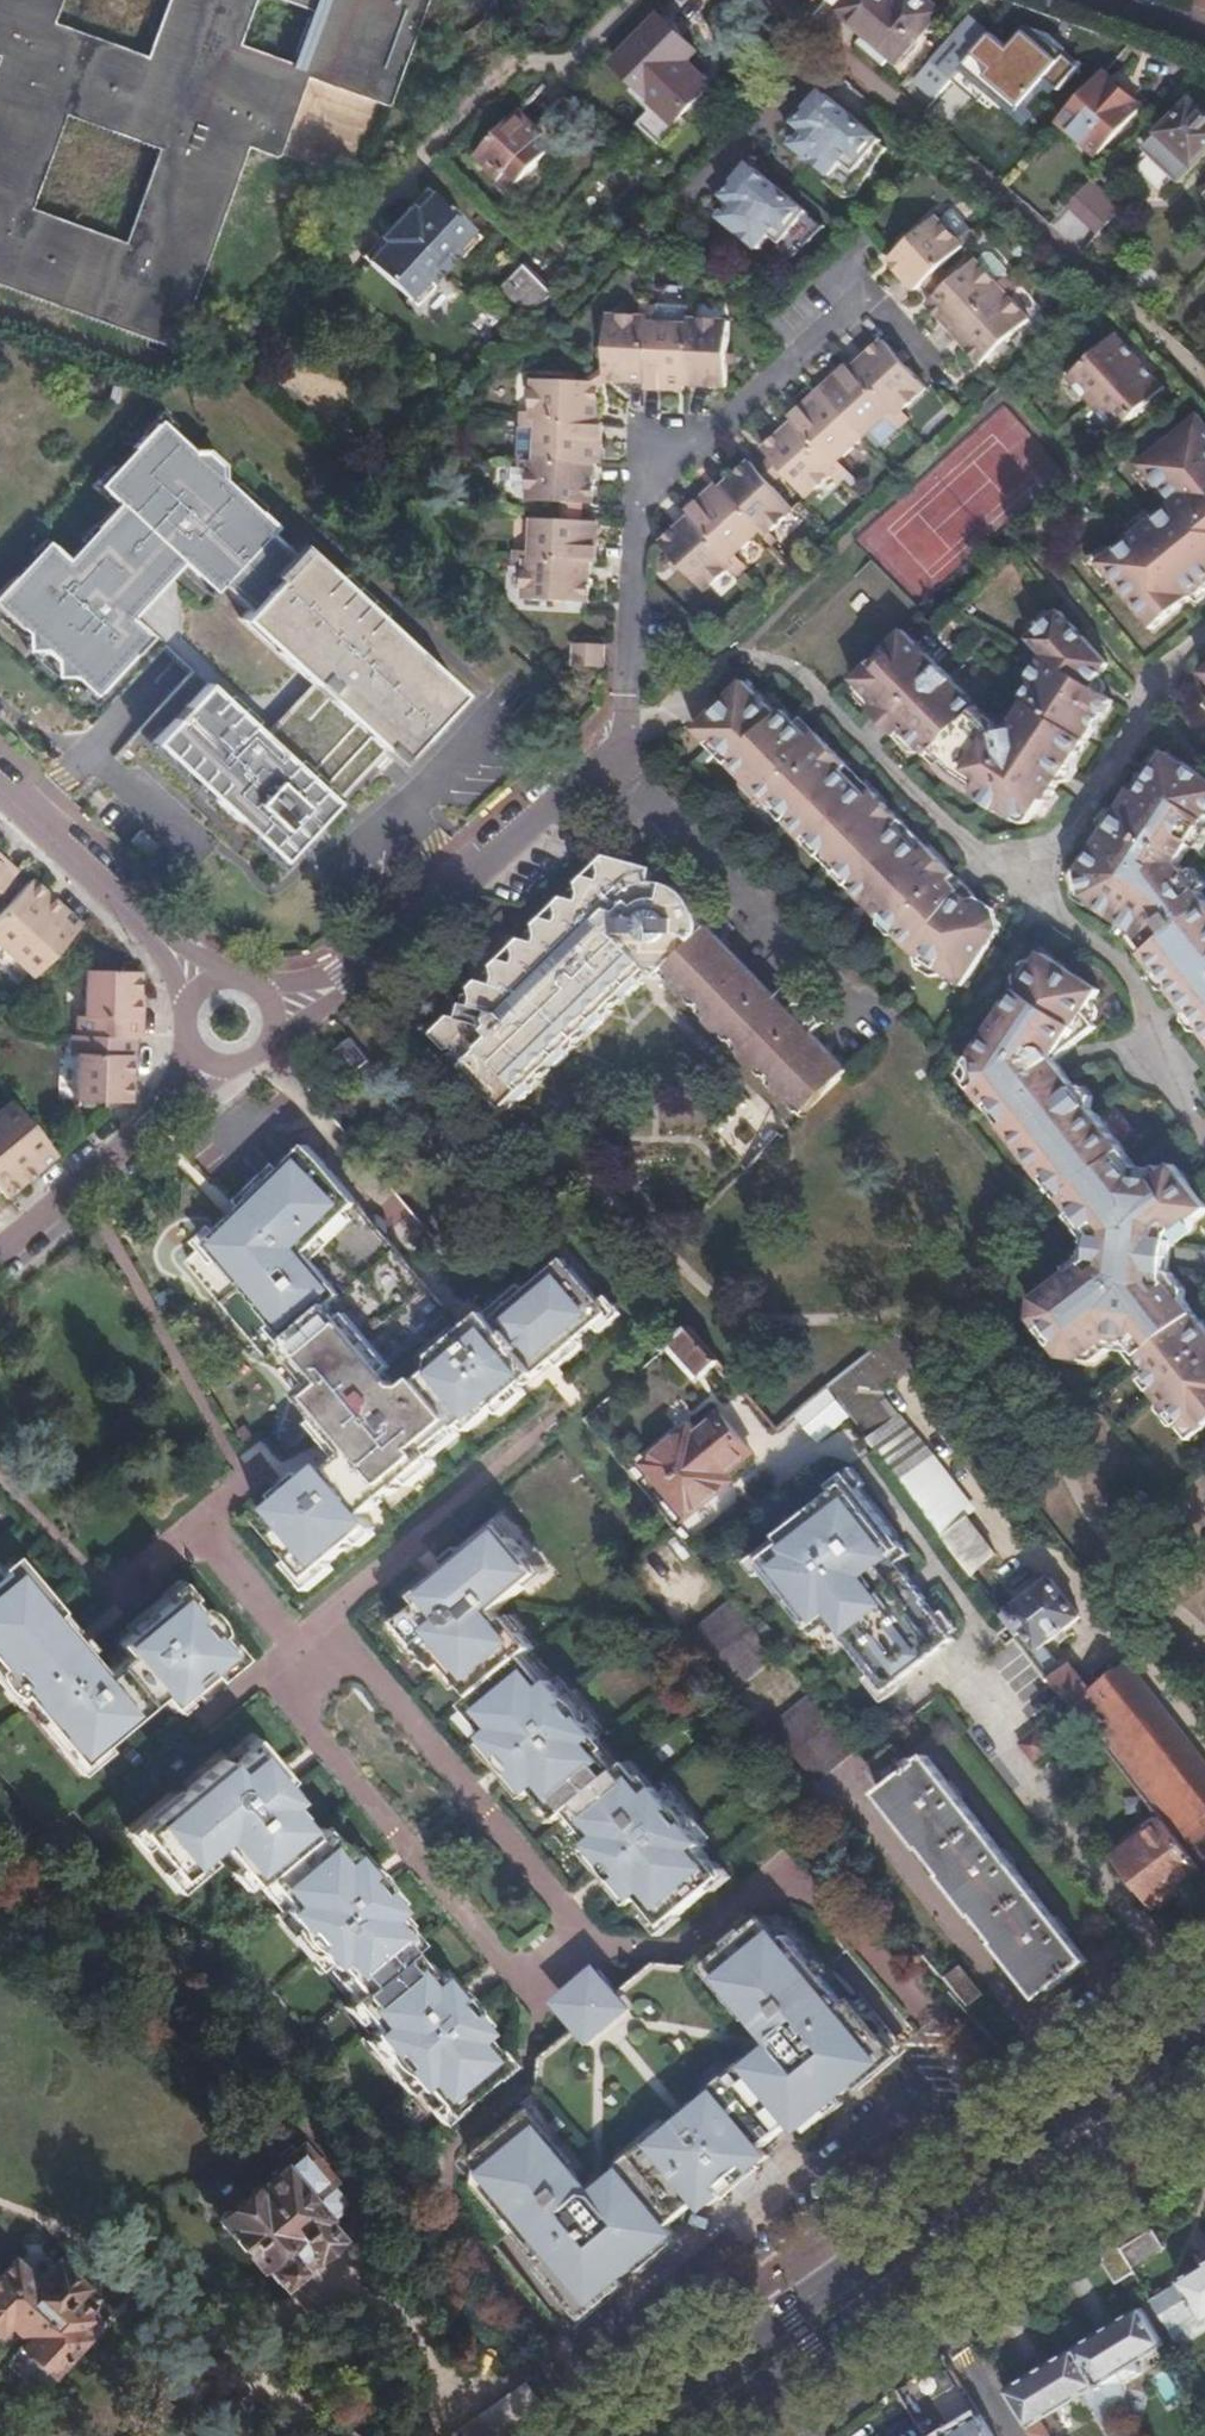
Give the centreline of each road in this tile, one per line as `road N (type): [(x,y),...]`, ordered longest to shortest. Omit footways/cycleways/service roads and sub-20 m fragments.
road 1 (primary): [(1204,2017),(611,2435)]
road 2 (residential): [(277,1004),(341,976),(627,744),(637,517)]
road 3 (residential): [(321,1667),(282,1702),(527,1997),(597,1943)]
road 4 (residential): [(929,2020),(795,1866),(690,1949),(597,1943)]
road 5 (residential): [(597,1943),(354,1643),(321,1667)]
road 6 (primary): [(917,2276),(1194,2070)]
road 7 (residential): [(219,978),(201,984),(0,788)]
road 8 (residential): [(0,1247),(151,1126),(207,1067)]
road 9 (primary): [(703,2435),(917,2276)]
road 10 (residential): [(917,2276),(1014,2435)]
road 11 (residential): [(637,517),(641,426),(734,435)]
road 12 (residential): [(734,435),(868,320)]
road 13 (residential): [(321,1667),(208,1533)]
road 14 (residential): [(637,517),(734,435)]
road 15 (residential): [(207,1067),(237,1074),(265,1061),(280,1035),(277,1004)]

